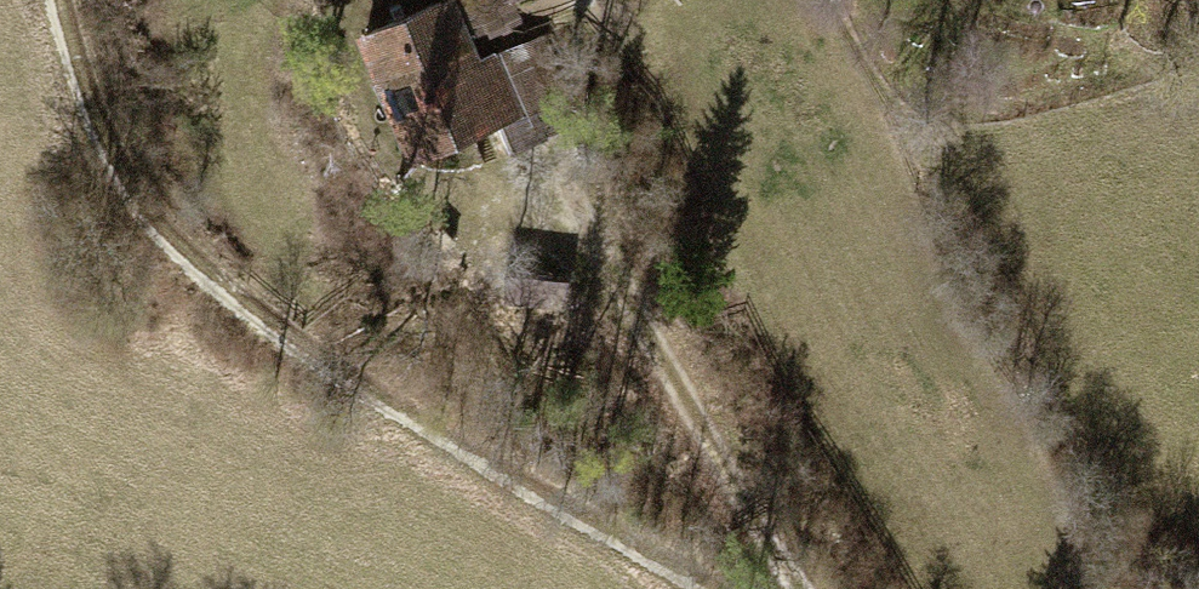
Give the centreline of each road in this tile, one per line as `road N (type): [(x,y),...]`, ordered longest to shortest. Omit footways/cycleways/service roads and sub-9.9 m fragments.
road 1 (track): [(77,0),(134,210),(724,588)]
road 2 (track): [(824,588),(516,43)]

